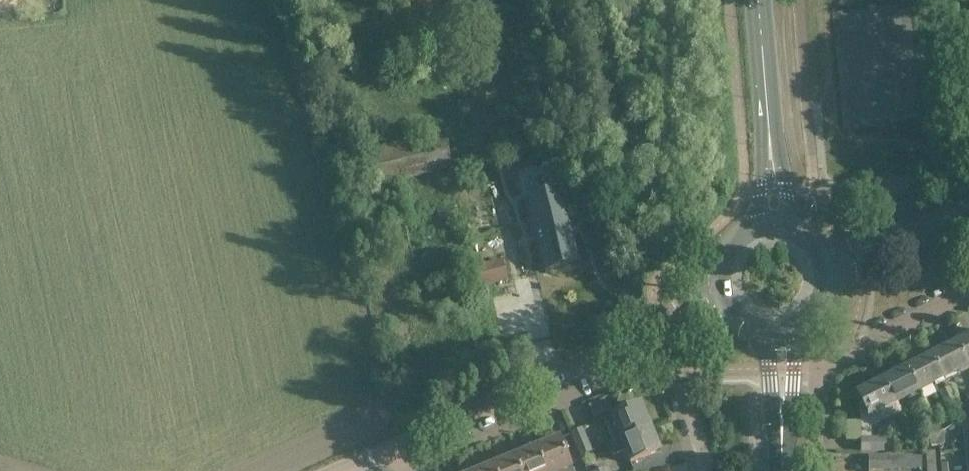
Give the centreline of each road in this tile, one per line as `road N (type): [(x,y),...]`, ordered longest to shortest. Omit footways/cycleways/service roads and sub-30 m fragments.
road 1 (residential): [(401,443),(661,326)]
road 2 (residential): [(818,470),(817,369),(968,290)]
road 3 (secondary): [(773,218),(759,0)]
road 4 (residential): [(661,326),(709,470)]
road 5 (unclassified): [(839,263),(968,211)]
road 6 (secondary): [(781,470),(776,343)]
road 7 (secondary): [(773,218),(750,224),(719,260),(722,307)]

